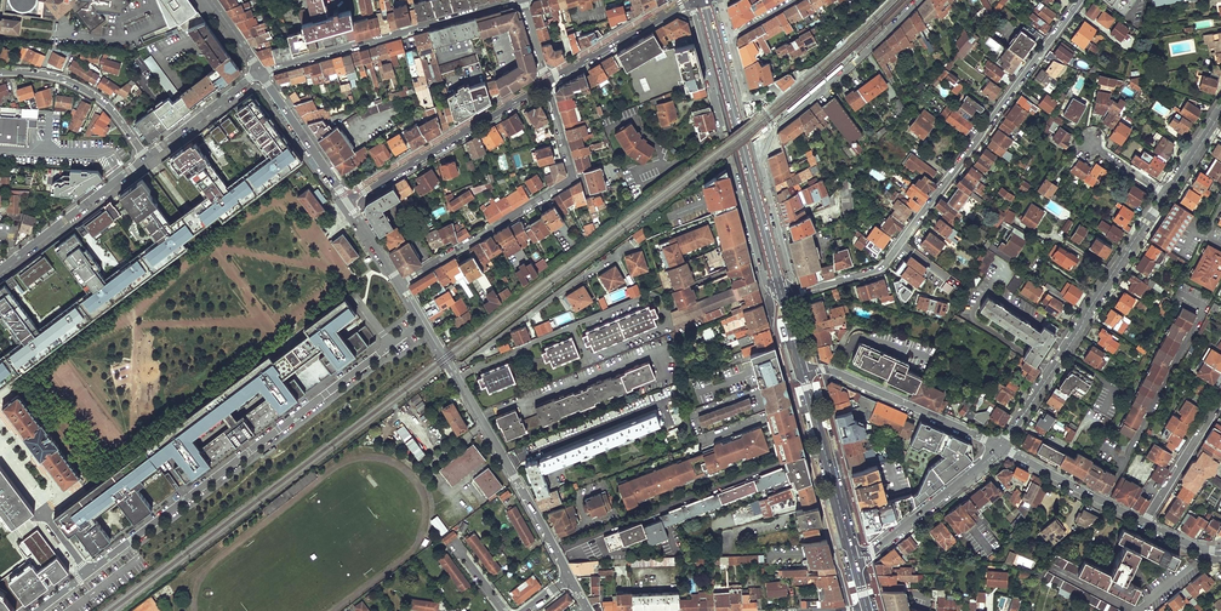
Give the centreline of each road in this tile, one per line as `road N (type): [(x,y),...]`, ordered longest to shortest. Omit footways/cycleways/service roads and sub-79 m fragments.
road 1 (residential): [(37,610),(422,322)]
road 2 (residential): [(793,292),(882,266),(1082,0)]
road 3 (residential): [(1000,447),(1220,115)]
road 4 (residential): [(920,0),(757,142),(793,292)]
road 5 (tertiary): [(589,610),(422,322)]
road 6 (secondary): [(782,295),(704,0)]
road 7 (residential): [(547,82),(572,178),(401,285)]
road 8 (residential): [(518,0),(261,72)]
road 9 (residential): [(347,201),(547,82)]
road 10 (tertiary): [(1000,447),(832,371),(804,372)]
road 11 (secondary): [(854,560),(804,372)]
road 12 (residential): [(854,560),(1000,447)]
road 13 (residential): [(0,269),(146,158)]
road 14 (residential): [(0,71),(80,86),(114,111),(146,158)]
road 15 (residential): [(547,82),(690,0)]
road 16 (tertiary): [(1145,523),(1000,447)]
road 17 (tertiary): [(347,201),(261,72)]
road 18 (residential): [(1145,523),(1220,400)]
road 19 (residential): [(146,158),(261,72)]
road 20 (residential): [(690,0),(721,125)]

